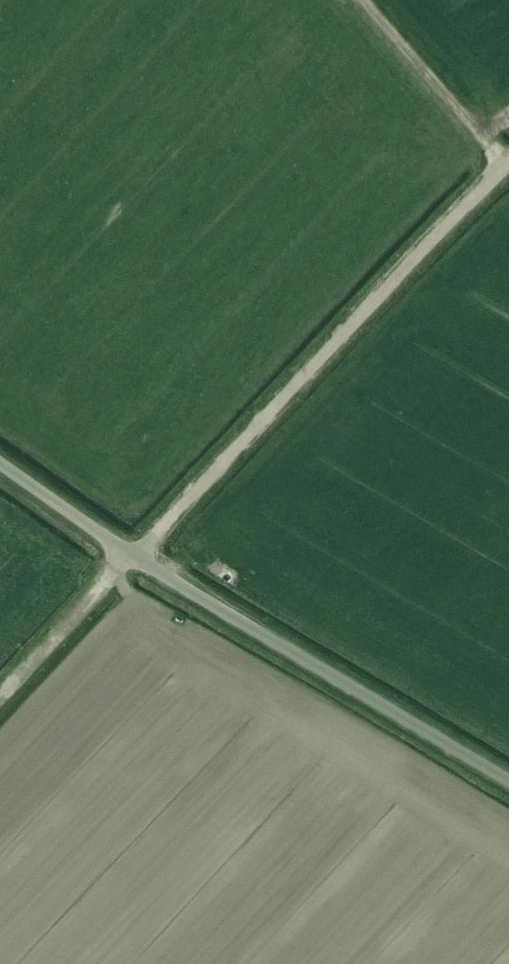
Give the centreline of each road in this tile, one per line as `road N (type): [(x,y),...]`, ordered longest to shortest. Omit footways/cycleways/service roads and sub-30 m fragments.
road 1 (track): [(0,699),(508,153)]
road 2 (unclassified): [(508,783),(131,556),(0,464)]
road 3 (track): [(501,160),(364,0)]

